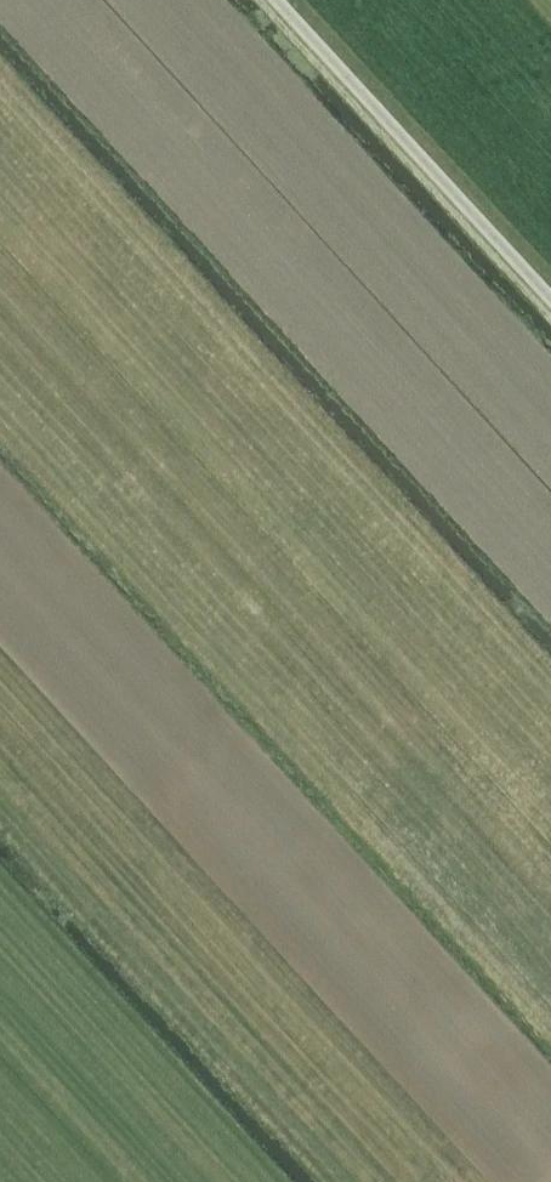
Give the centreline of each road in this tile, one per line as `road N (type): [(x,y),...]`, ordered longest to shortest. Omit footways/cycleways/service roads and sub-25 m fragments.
road 1 (track): [(550,299),(278,0)]

